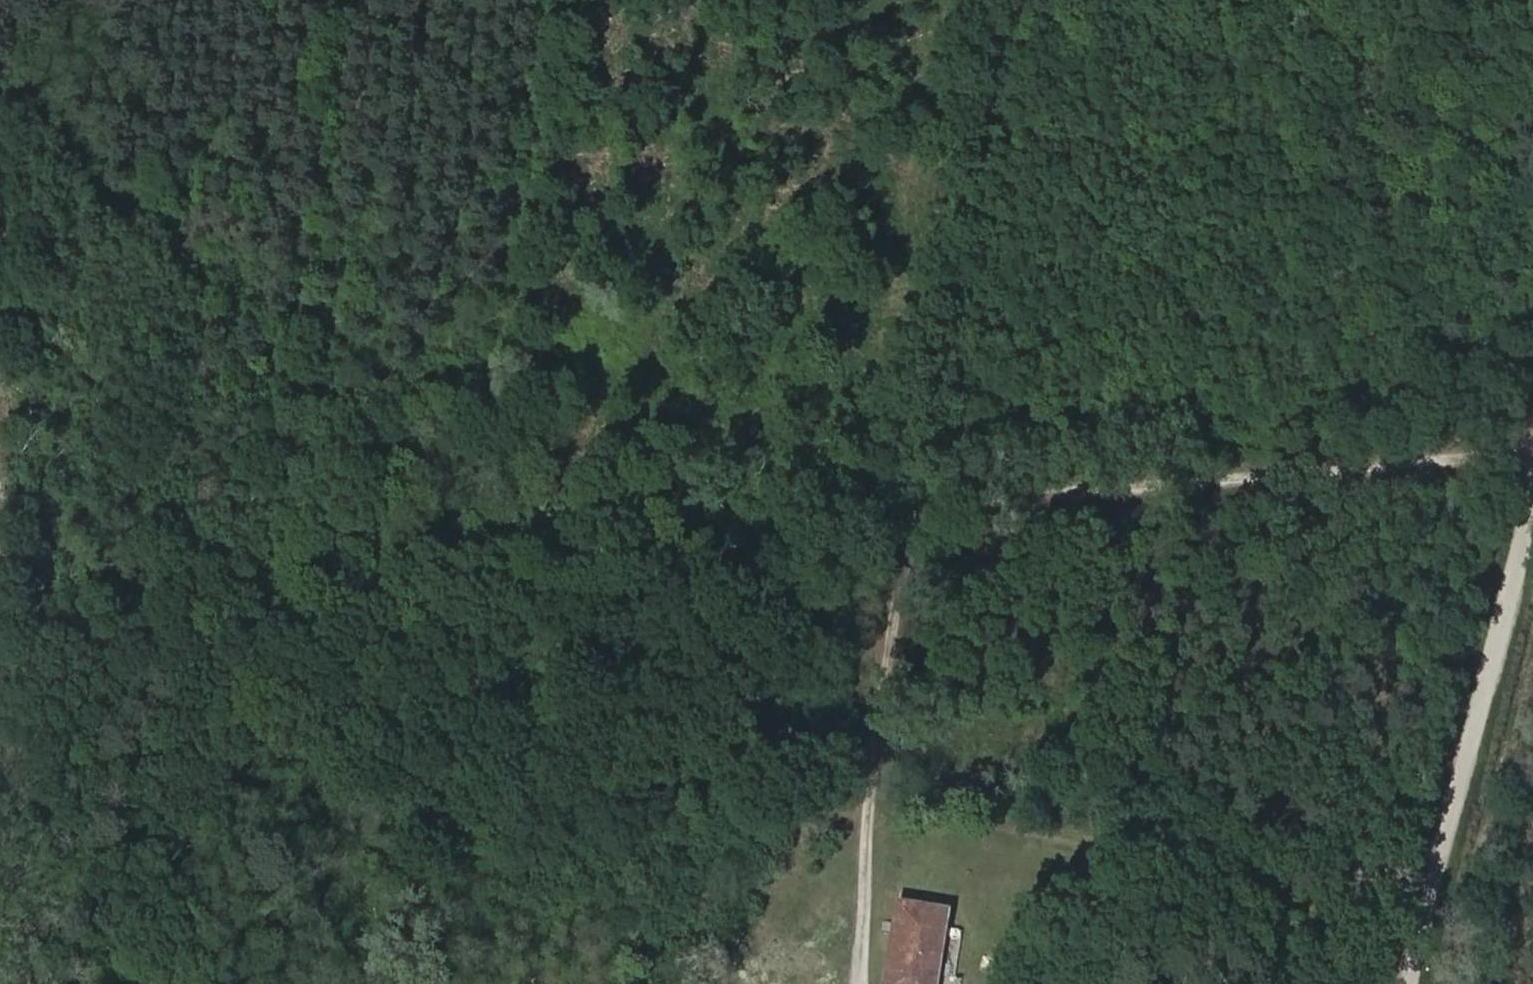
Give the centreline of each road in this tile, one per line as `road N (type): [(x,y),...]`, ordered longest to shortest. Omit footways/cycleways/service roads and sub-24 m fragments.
road 1 (track): [(1412,983),(1532,503)]

